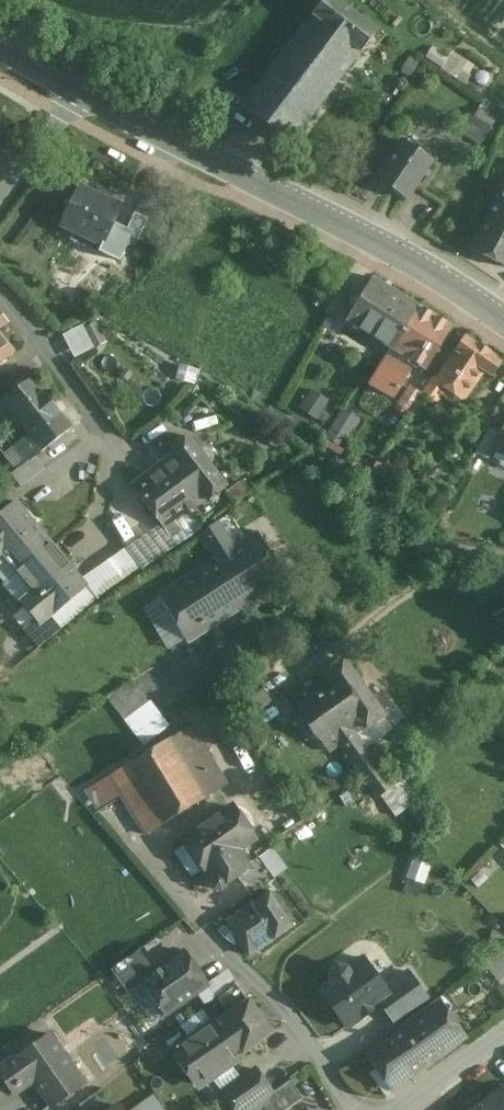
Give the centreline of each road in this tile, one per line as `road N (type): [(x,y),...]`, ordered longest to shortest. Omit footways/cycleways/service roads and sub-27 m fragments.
road 1 (tertiary): [(503,320),(436,275),(78,87)]
road 2 (residential): [(221,942),(302,1021),(361,1109)]
road 3 (residential): [(118,445),(0,292)]
road 4 (residential): [(0,201),(78,87)]
road 5 (unclassified): [(503,1035),(398,1109)]

